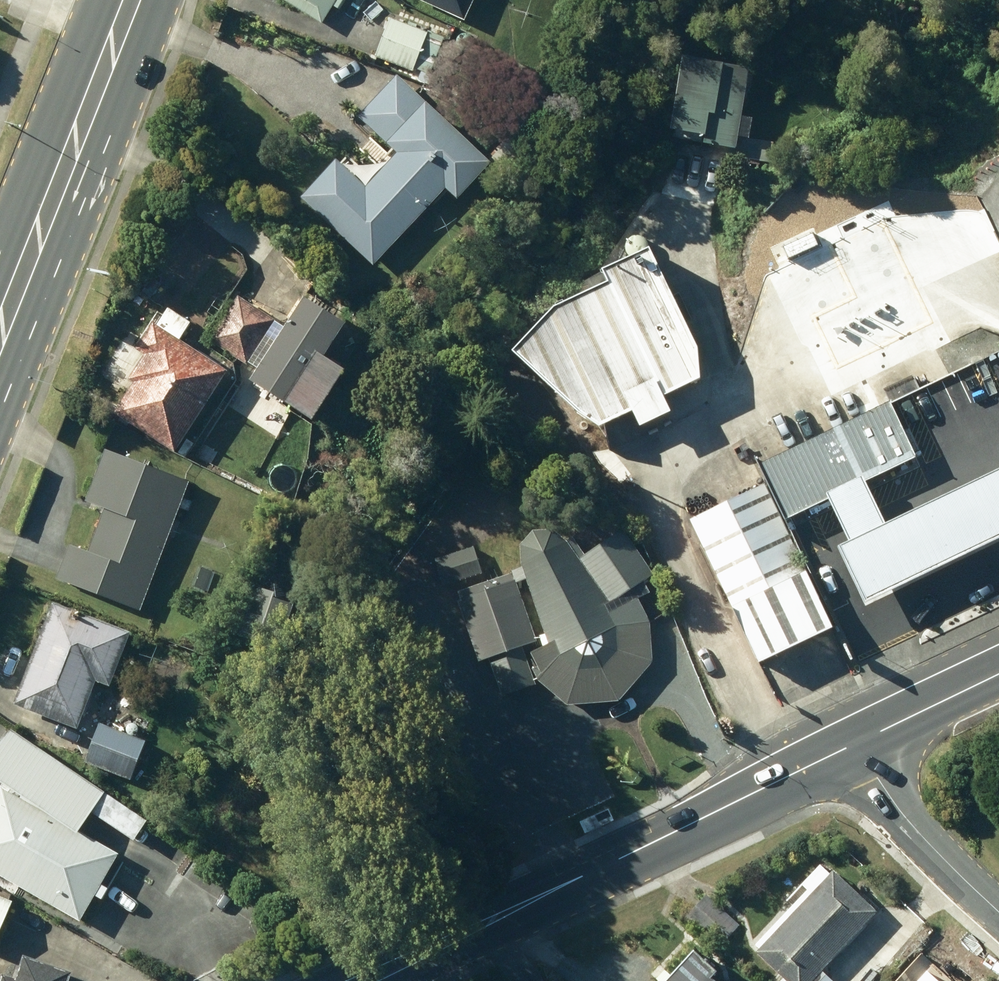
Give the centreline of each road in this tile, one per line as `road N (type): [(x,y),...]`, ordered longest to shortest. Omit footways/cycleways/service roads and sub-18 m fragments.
road 1 (secondary): [(849,747),(358,980)]
road 2 (primary): [(131,0),(0,334)]
road 3 (tertiary): [(998,903),(849,747)]
road 4 (secondary): [(998,671),(849,747)]

